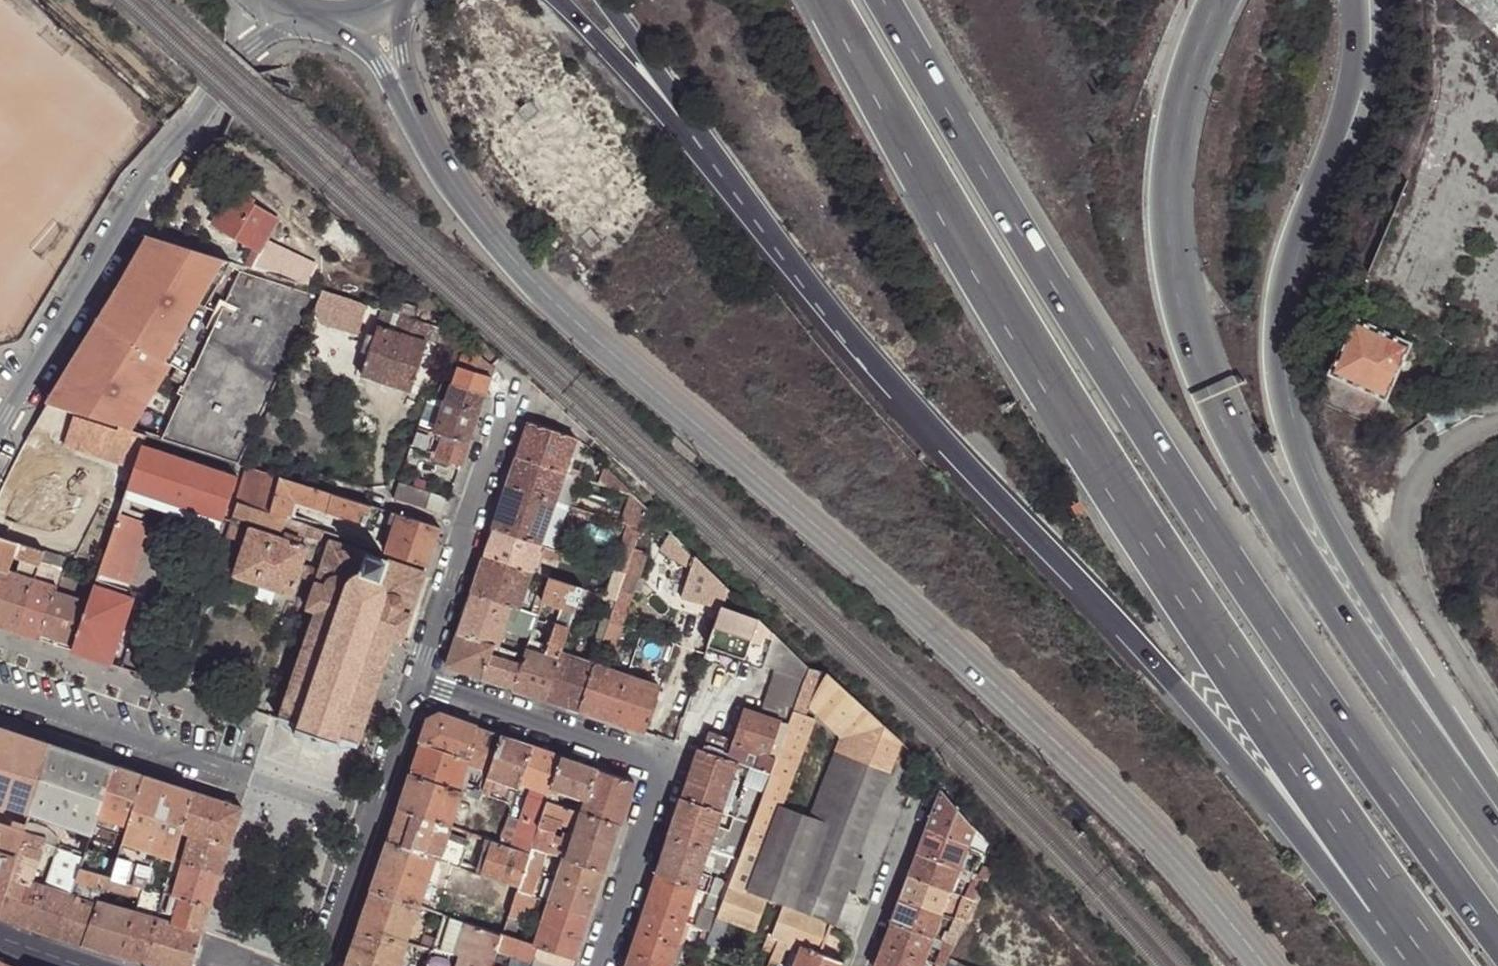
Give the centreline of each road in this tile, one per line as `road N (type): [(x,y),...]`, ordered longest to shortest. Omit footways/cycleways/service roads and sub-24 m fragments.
road 1 (secondary): [(393,68),(450,182),(509,254),(1064,750),(1201,889),(1264,965)]
road 2 (motorway): [(825,0),(1038,360),(1225,651),(1449,965)]
road 3 (motorway): [(1497,940),(1261,609),(885,0)]
road 4 (motorway): [(1497,838),(1253,477),(1208,391),(1186,321),(1170,211),(1176,140),(1221,0)]
road 5 (motorway): [(823,314),(1177,686),(1406,965)]
road 6 (motorway): [(1497,794),(1323,513),(1285,422),(1275,339),(1284,274),(1342,117),(1356,0)]
road 7 (residential): [(0,427),(161,160),(242,56),(292,15)]
road 8 (residential): [(419,685),(665,769),(596,965)]
road 9 (motorway): [(549,0),(572,17),(823,314)]
road 10 (residential): [(0,692),(376,810)]
road 11 (motorway): [(604,0),(823,314)]
road 12 (residential): [(419,685),(522,384)]
road 13 (residential): [(857,965),(927,779)]
road 14 (residential): [(324,965),(376,810)]
road 15 (residential): [(376,810),(419,685)]

